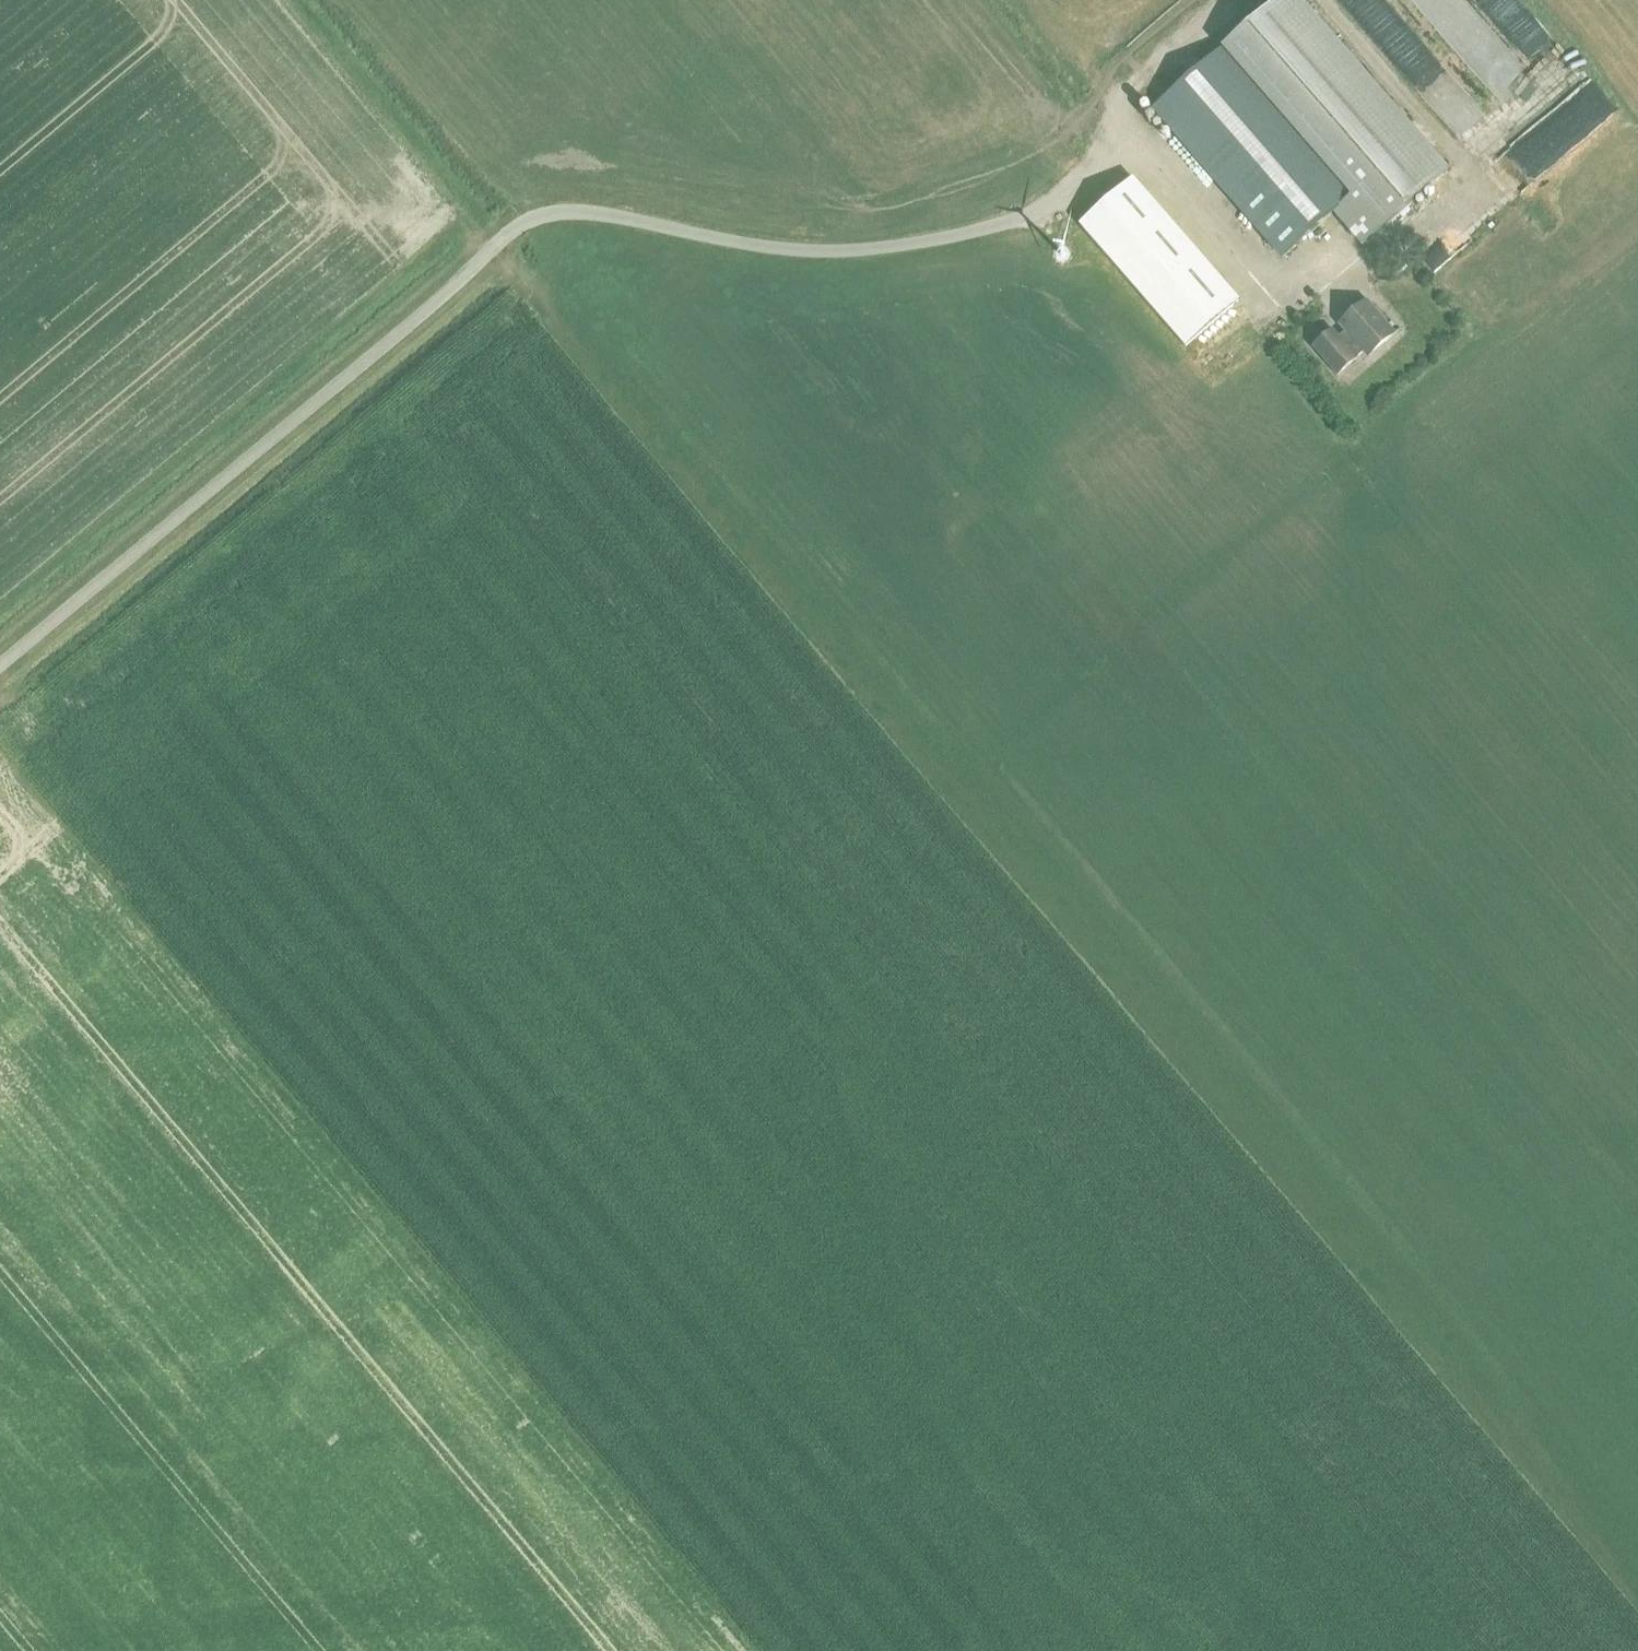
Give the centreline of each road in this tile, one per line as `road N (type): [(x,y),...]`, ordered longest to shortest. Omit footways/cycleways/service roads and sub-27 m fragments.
road 1 (unclassified): [(0,662),(507,235),(558,212),(608,210),(856,245),(1030,216),(1050,203)]

